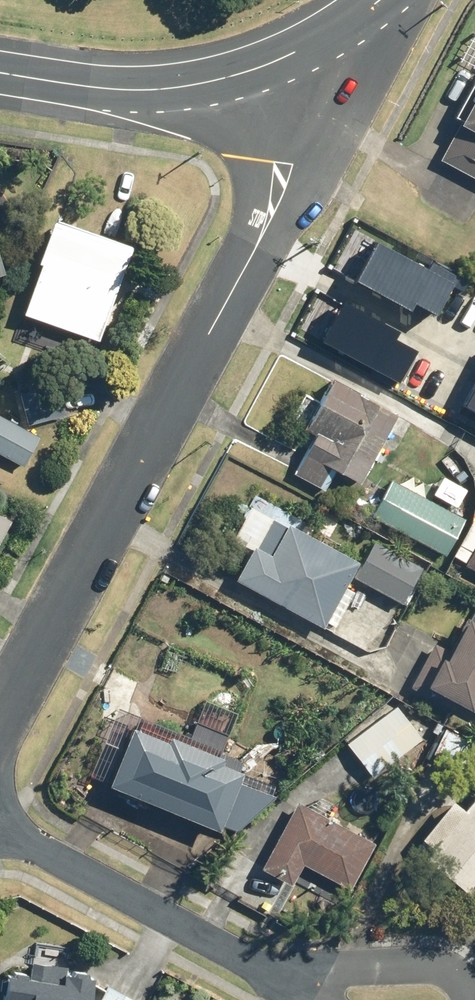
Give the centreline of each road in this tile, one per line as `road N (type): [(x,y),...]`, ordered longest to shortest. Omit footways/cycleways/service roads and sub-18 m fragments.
road 1 (residential): [(0,722),(261,232),(281,175),(283,132),(268,64)]
road 2 (residential): [(0,825),(260,968)]
road 3 (residential): [(268,64),(220,80),(129,91),(0,74)]
road 4 (residential): [(260,968),(434,964),(460,978),(467,999)]
road 5 (residential): [(375,0),(268,64)]

